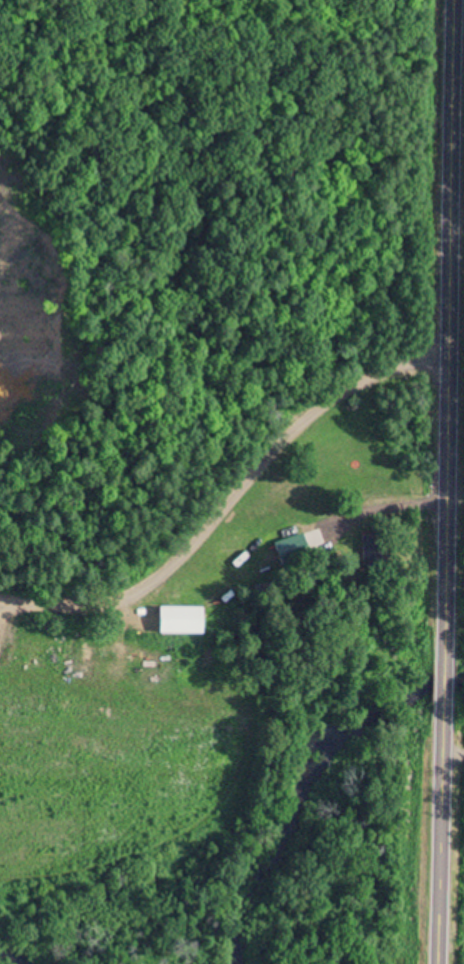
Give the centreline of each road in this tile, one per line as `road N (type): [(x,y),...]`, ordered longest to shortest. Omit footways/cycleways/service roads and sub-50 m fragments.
road 1 (secondary): [(445,660),(456,0)]
road 2 (track): [(0,598),(103,610),(144,595),(231,495),(316,415),(369,376),(409,357),(452,350)]
road 3 (secondary): [(437,963),(444,714)]

